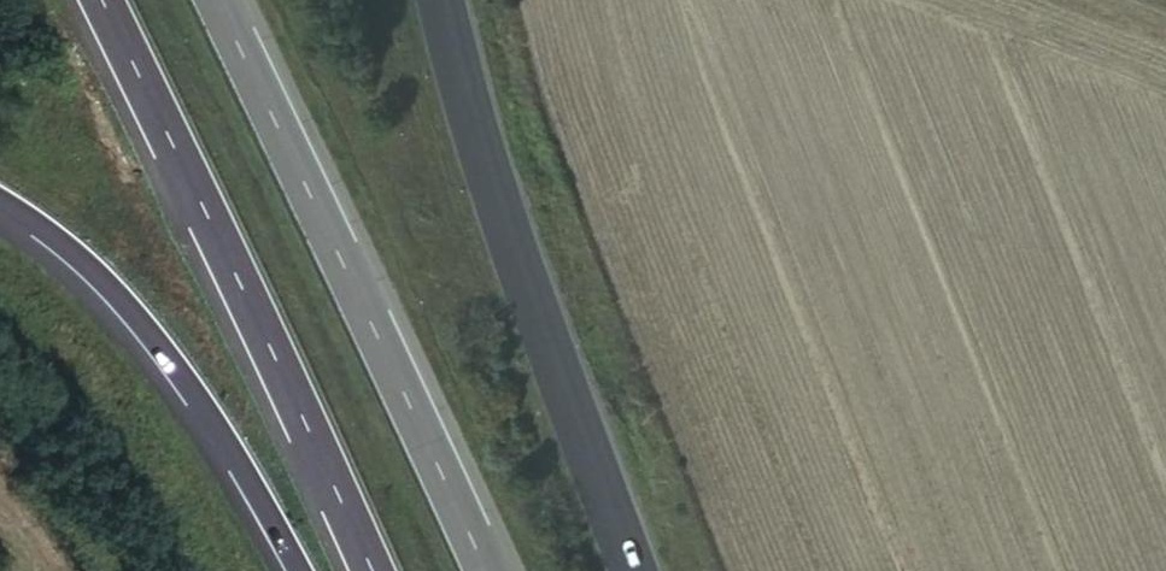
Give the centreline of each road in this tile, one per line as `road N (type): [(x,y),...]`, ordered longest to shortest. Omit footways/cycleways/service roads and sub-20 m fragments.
road 1 (motorway): [(479,570),(405,402),(204,0)]
road 2 (motorway): [(96,0),(369,570)]
road 3 (motorway): [(633,570),(497,193),(442,0)]
road 4 (motorway): [(0,204),(75,256),(169,359),(300,570)]

